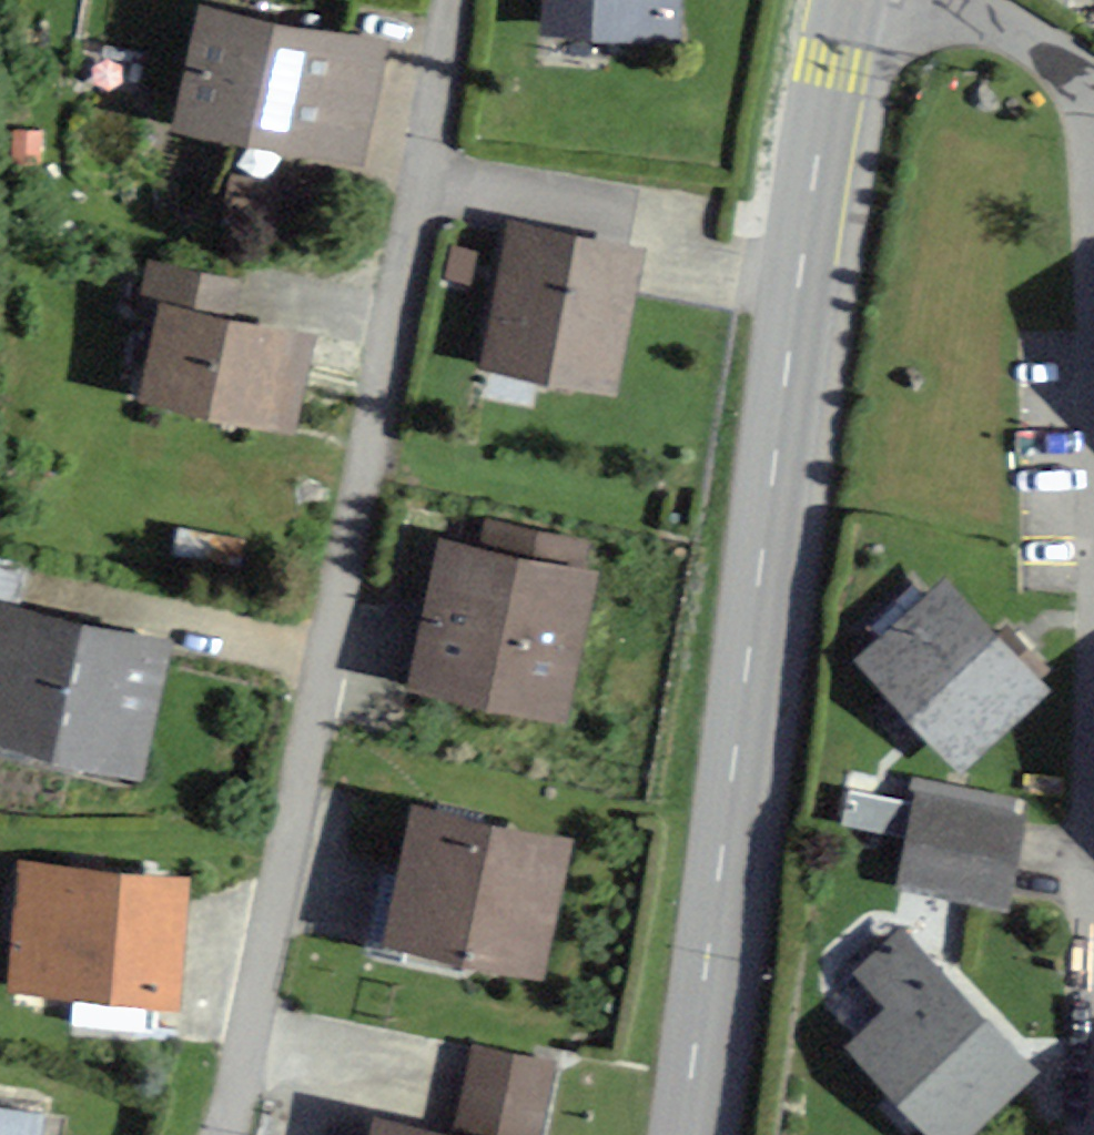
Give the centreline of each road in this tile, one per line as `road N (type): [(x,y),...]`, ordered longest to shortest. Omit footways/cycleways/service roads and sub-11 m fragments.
road 1 (residential): [(218,1134),(417,193),(449,0)]
road 2 (secondary): [(856,0),(686,1134)]
road 3 (residential): [(1093,249),(1082,1134)]
road 4 (residential): [(973,0),(1093,94)]

